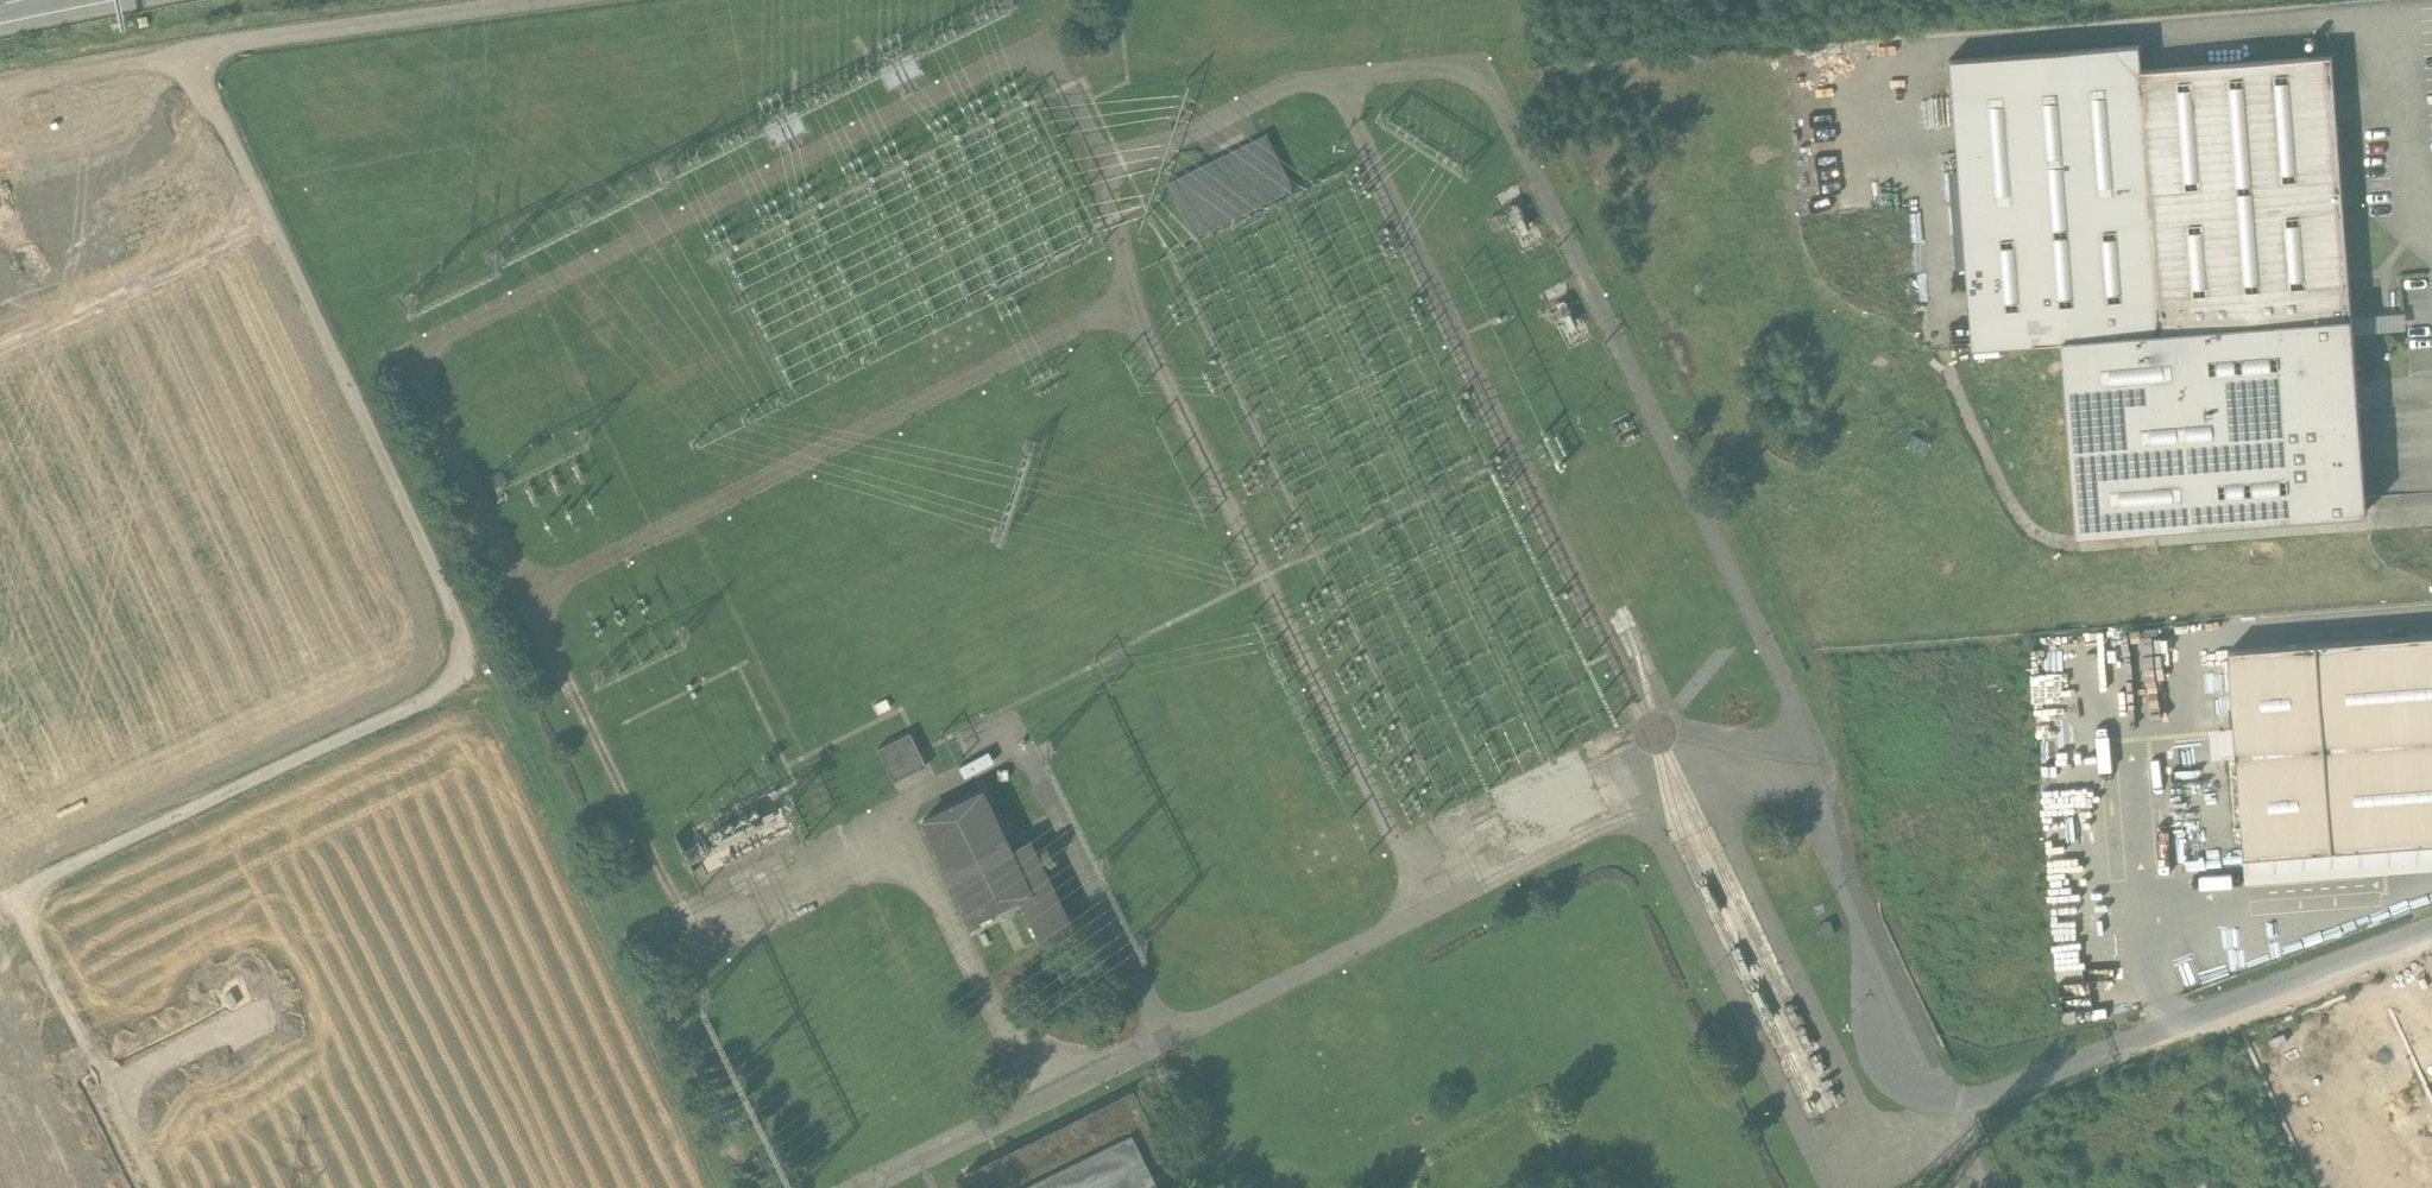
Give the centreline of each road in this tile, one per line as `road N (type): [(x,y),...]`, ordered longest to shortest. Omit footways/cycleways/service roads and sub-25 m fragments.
road 1 (track): [(552,0),(193,48),(467,643),(451,685),(0,895)]
road 2 (track): [(151,1187),(0,895)]
road 3 (track): [(193,48),(0,90)]

